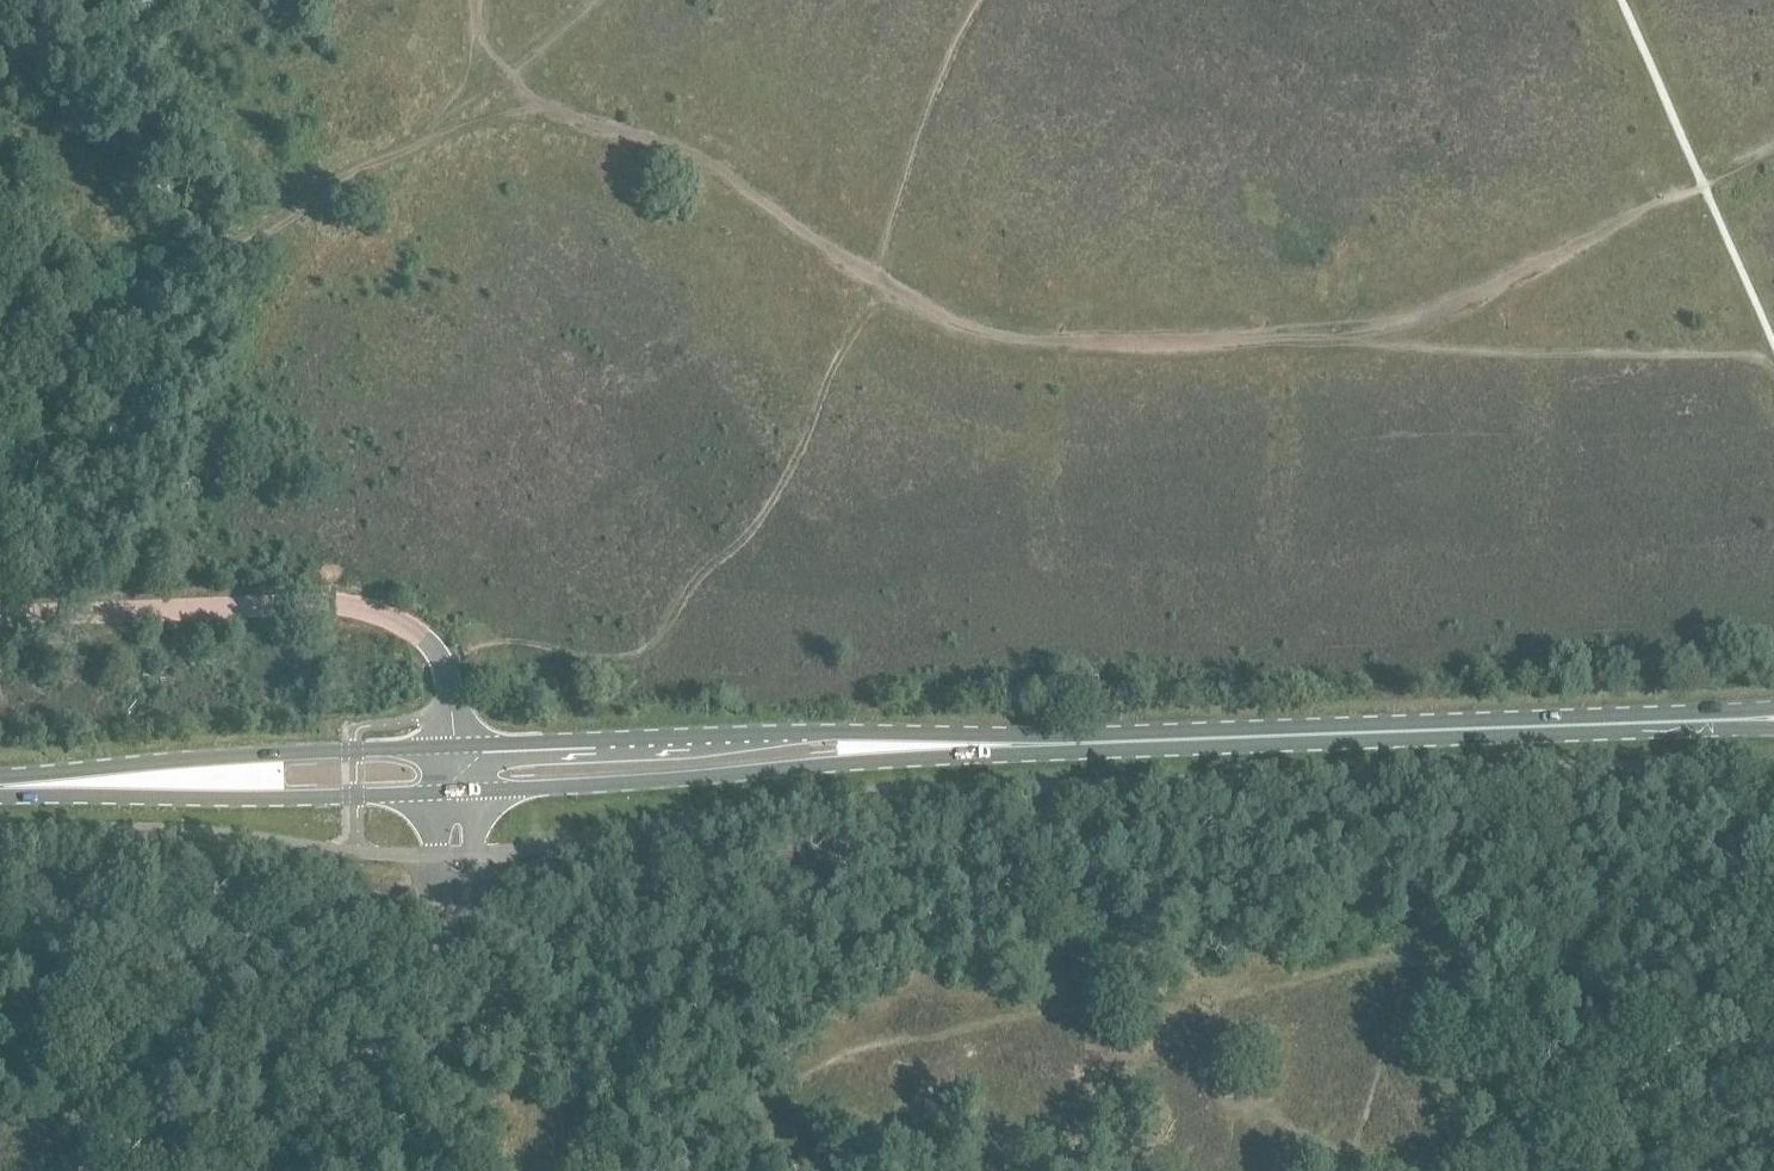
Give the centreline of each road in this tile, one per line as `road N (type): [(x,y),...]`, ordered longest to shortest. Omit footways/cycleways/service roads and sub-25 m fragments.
road 1 (primary): [(1011,745),(1740,720)]
road 2 (primary): [(1011,745),(835,729),(454,746)]
road 3 (primary): [(456,791),(1011,745)]
road 4 (primary): [(454,746),(273,750),(92,766),(5,784)]
road 5 (primary): [(5,784),(90,793),(456,791)]
road 6 (unclassified): [(456,791),(458,909),(267,1170)]

